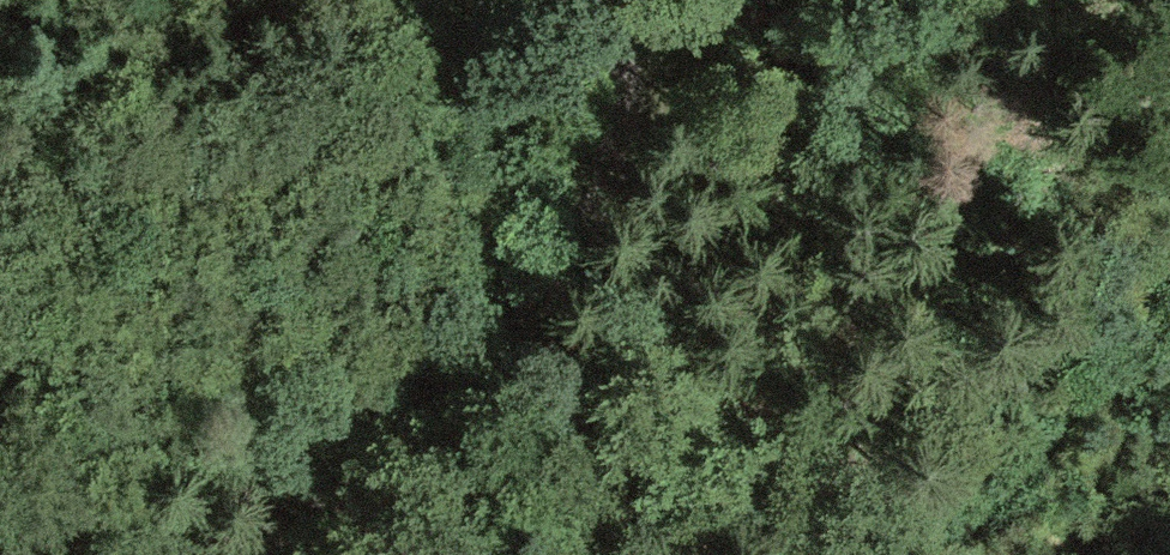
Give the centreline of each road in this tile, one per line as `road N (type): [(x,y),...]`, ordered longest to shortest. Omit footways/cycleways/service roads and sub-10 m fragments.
road 1 (track): [(617,0),(638,78),(628,148),(584,236),(517,340),(287,554)]
road 2 (track): [(638,78),(481,131),(314,162),(0,203)]
road 3 (track): [(1002,554),(1169,368)]

